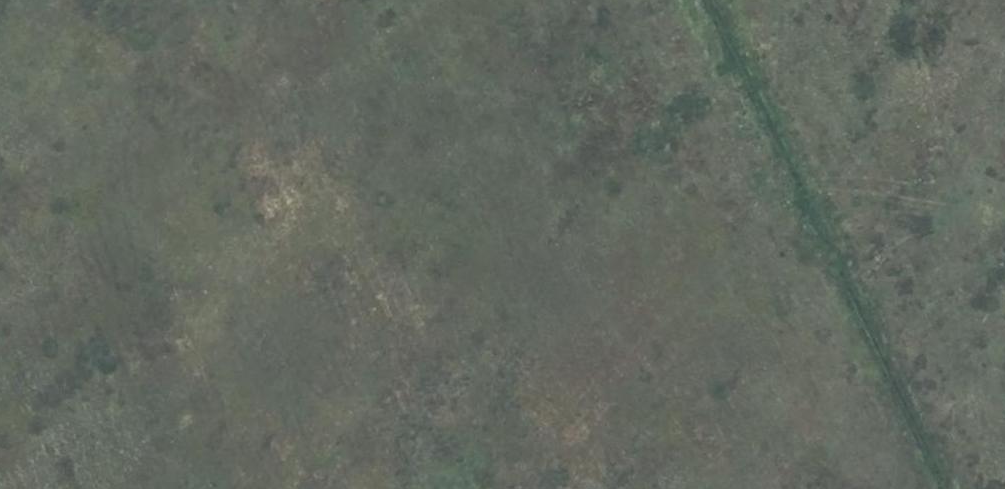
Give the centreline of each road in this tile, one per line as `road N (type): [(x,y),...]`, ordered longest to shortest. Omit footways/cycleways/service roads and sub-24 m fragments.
road 1 (track): [(707,0),(940,488)]

